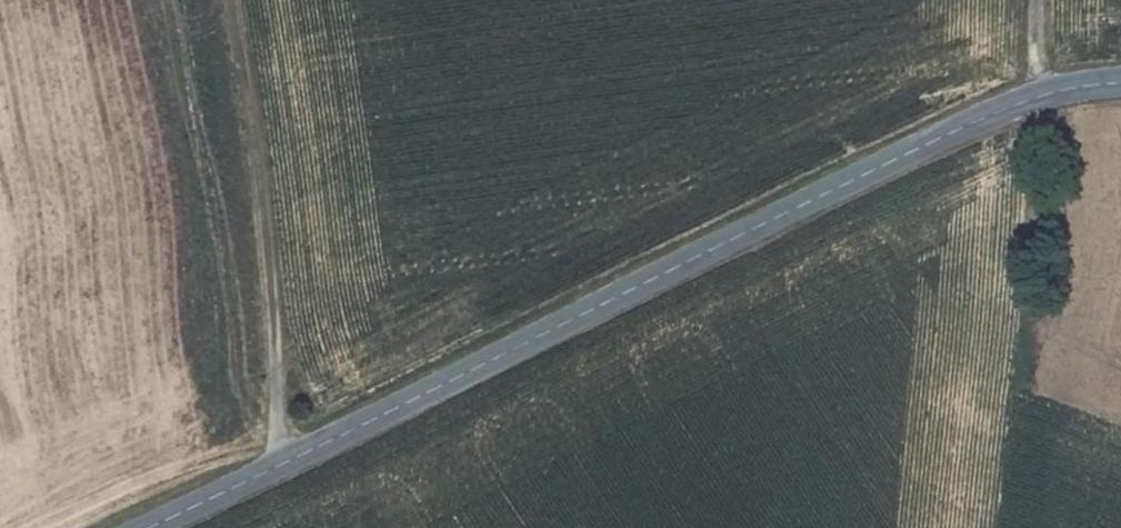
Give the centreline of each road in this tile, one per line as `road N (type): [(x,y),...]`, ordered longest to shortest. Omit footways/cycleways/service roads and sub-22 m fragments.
road 1 (unclassified): [(1120,83),(1036,100),(842,188),(141,527)]
road 2 (track): [(274,463),(276,307),(235,0)]

